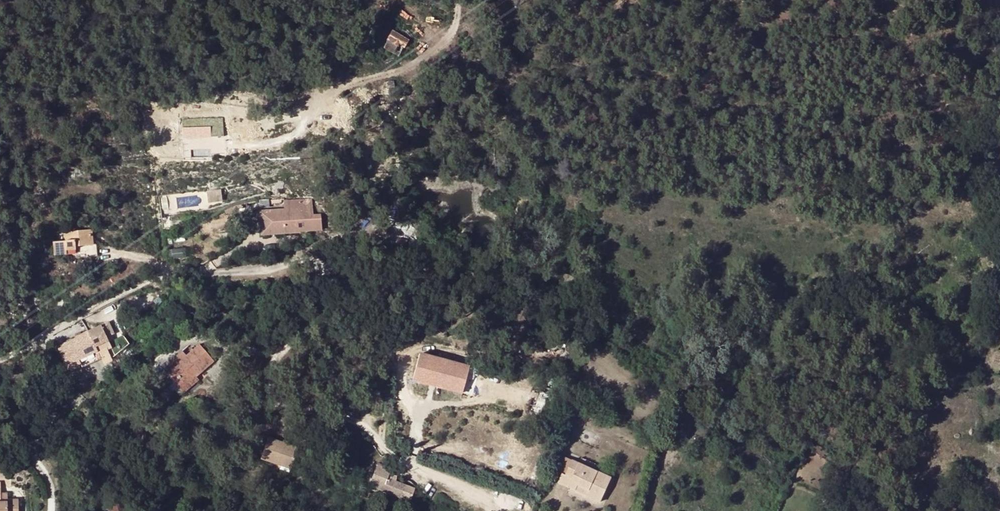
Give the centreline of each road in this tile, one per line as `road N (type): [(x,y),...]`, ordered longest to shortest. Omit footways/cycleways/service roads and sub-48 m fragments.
road 1 (residential): [(0,358),(148,279),(355,253),(368,291),(276,351),(273,408),(350,419),(400,459),(507,510)]

